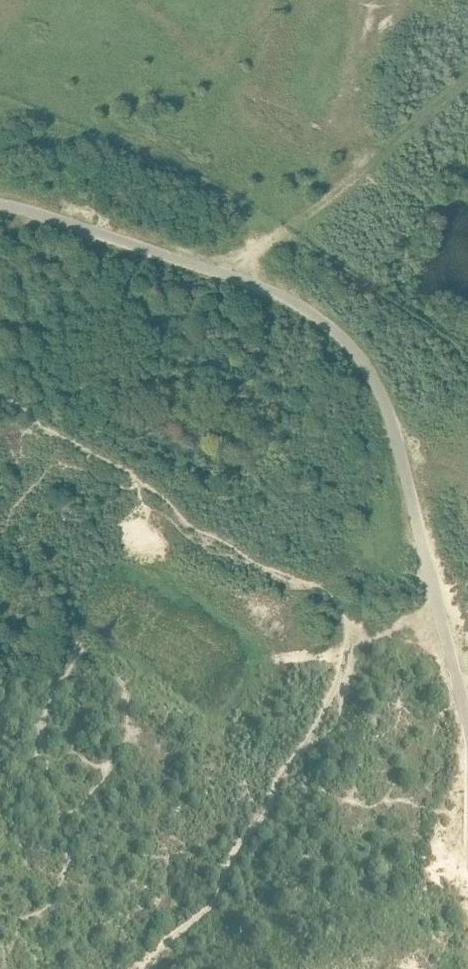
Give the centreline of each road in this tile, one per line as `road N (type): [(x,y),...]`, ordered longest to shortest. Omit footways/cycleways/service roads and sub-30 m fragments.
road 1 (track): [(467,88),(230,277)]

